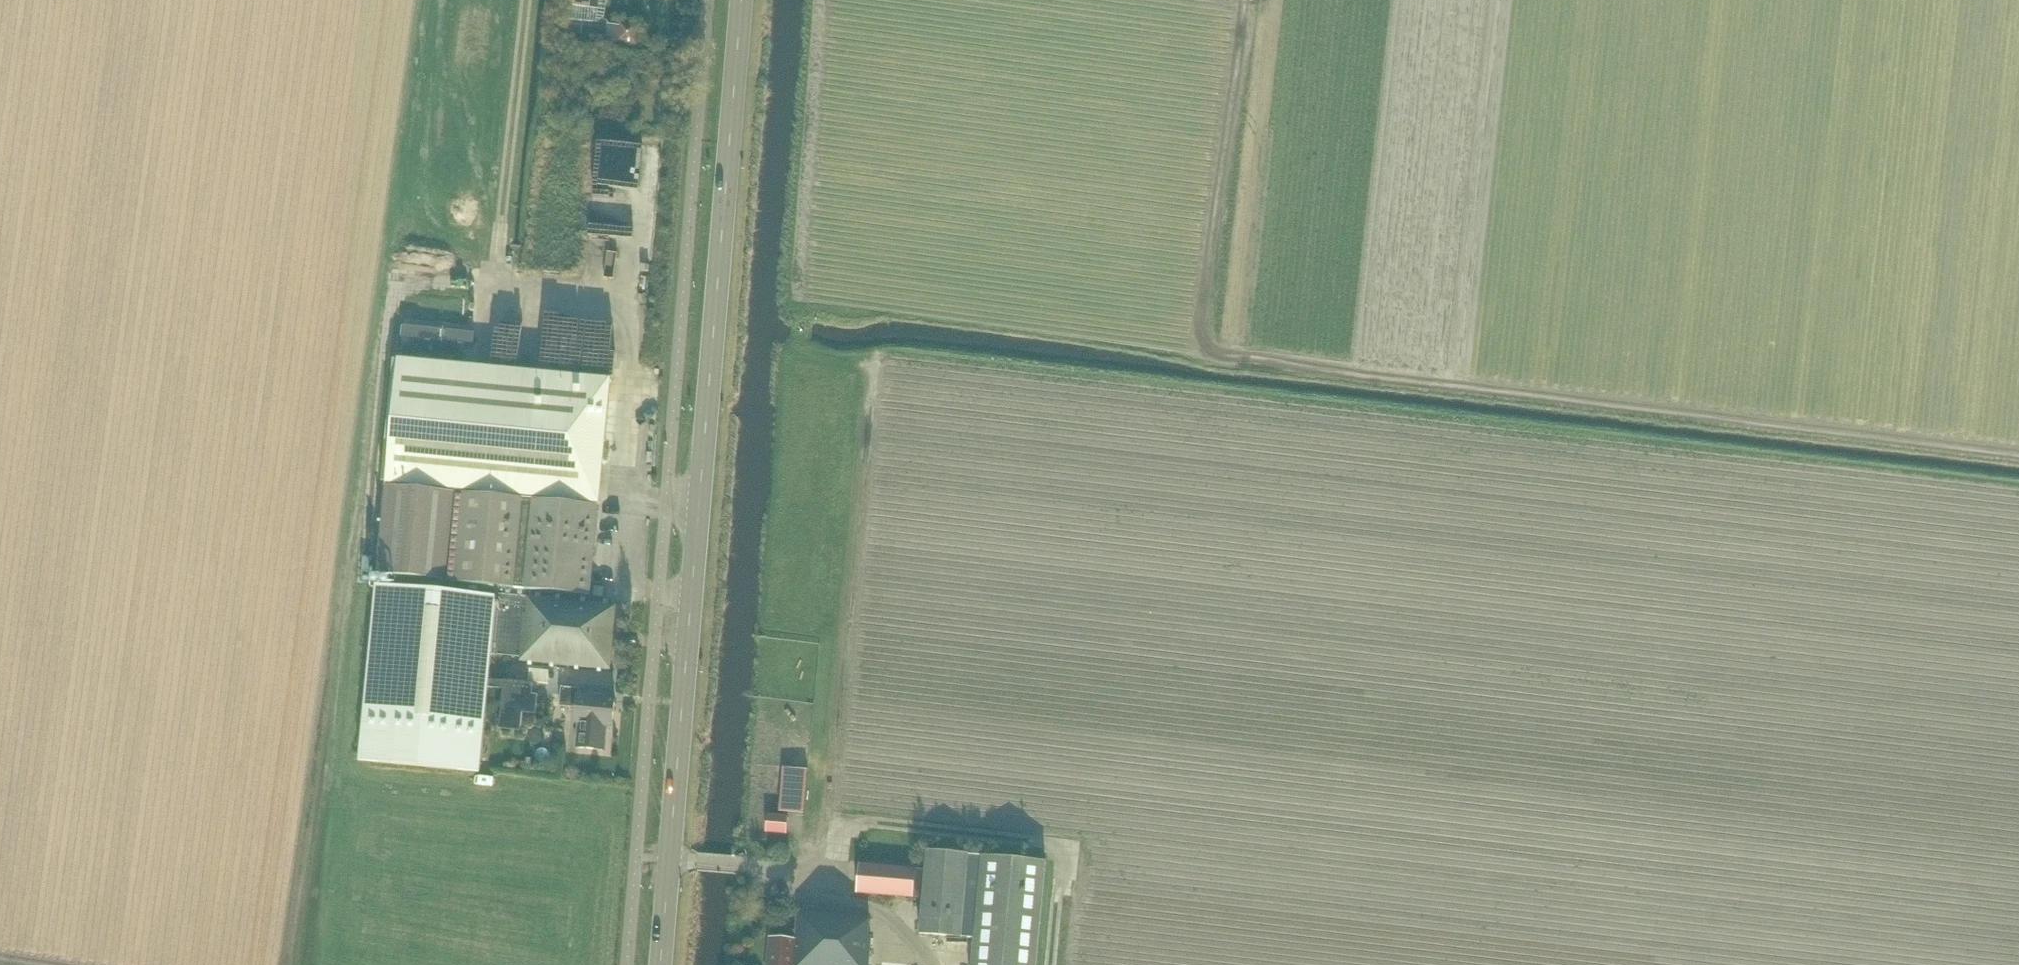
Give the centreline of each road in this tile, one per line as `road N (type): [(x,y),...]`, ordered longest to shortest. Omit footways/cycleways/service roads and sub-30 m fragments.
road 1 (tertiary): [(661,964),(741,0)]
road 2 (track): [(670,861),(816,878),(867,901),(933,964)]

